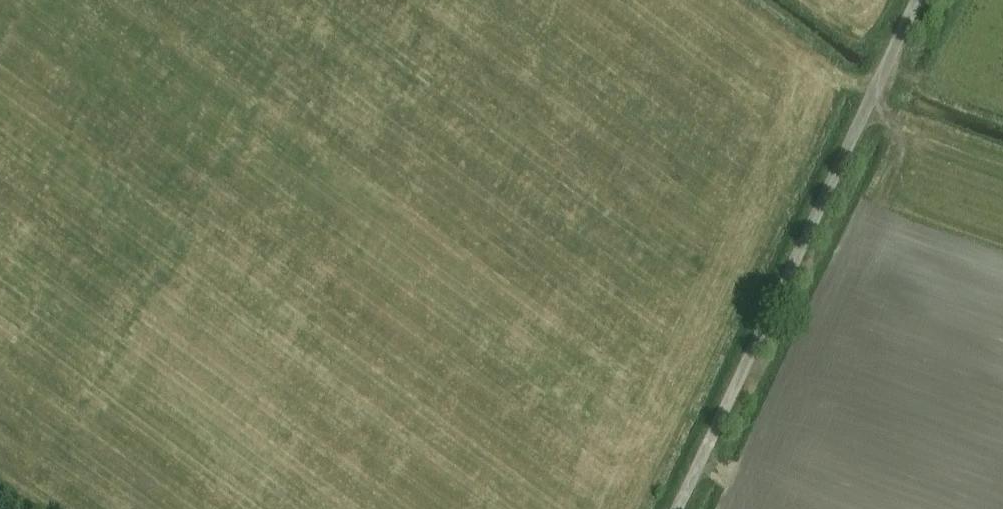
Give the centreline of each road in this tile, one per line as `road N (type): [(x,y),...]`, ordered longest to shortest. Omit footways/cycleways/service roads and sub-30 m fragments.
road 1 (unclassified): [(919,0),(679,508)]

